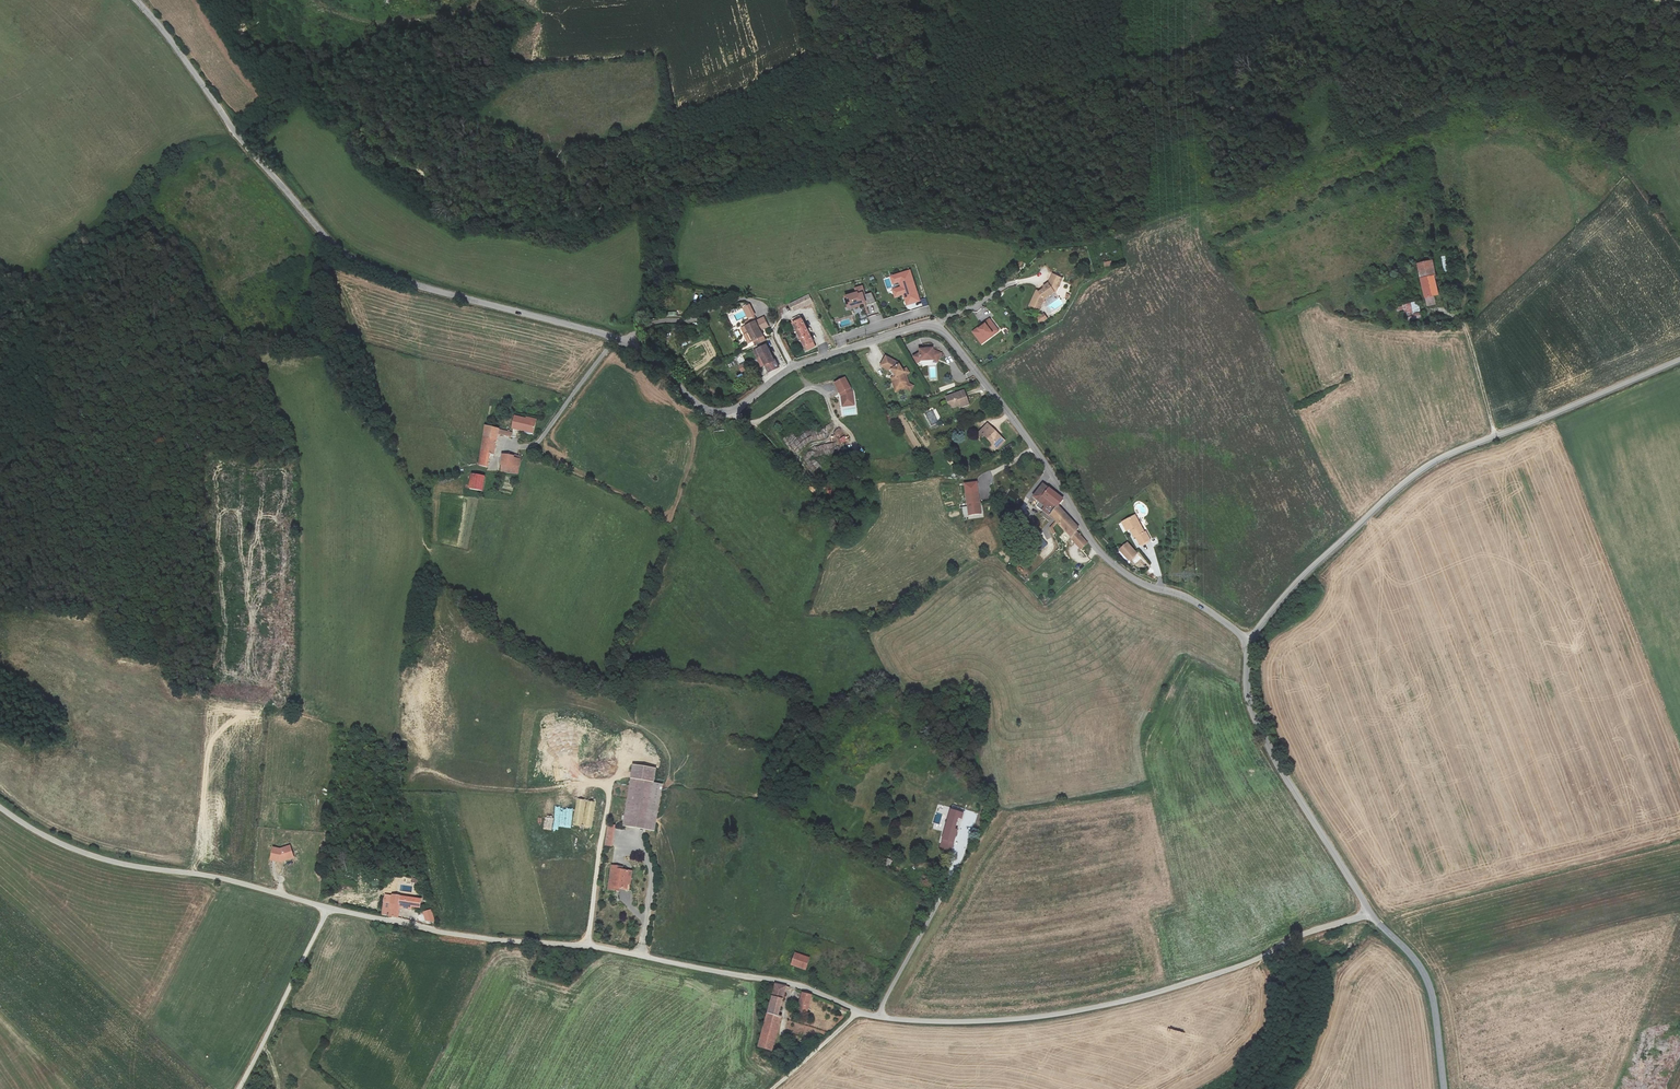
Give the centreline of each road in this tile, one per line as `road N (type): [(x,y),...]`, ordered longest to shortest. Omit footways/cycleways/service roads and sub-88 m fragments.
road 1 (unclassified): [(1247,643),(1187,597),(1143,583),(1112,562),(1027,435),(936,327),(793,366),(745,404),(711,410),(614,338),(345,255),(238,137),(136,0)]
road 2 (unclassified): [(859,1012),(785,981),(591,947),(449,934),(145,868),(51,837),(0,804)]
road 3 (unclassified): [(1371,913),(1243,965),(1099,1007),(967,1022),(878,1016)]
road 4 (unclassified): [(1247,643),(1297,582),(1399,486),(1433,462),(1495,436)]
road 5 (unclassified): [(1371,913),(1257,721),(1247,643)]
road 6 (track): [(328,909),(239,1088)]
road 7 (unclassified): [(1495,436),(1679,360)]
road 8 (unclassified): [(1444,1088),(1425,976),(1371,913)]
road 9 (residential): [(878,1016),(941,900)]

